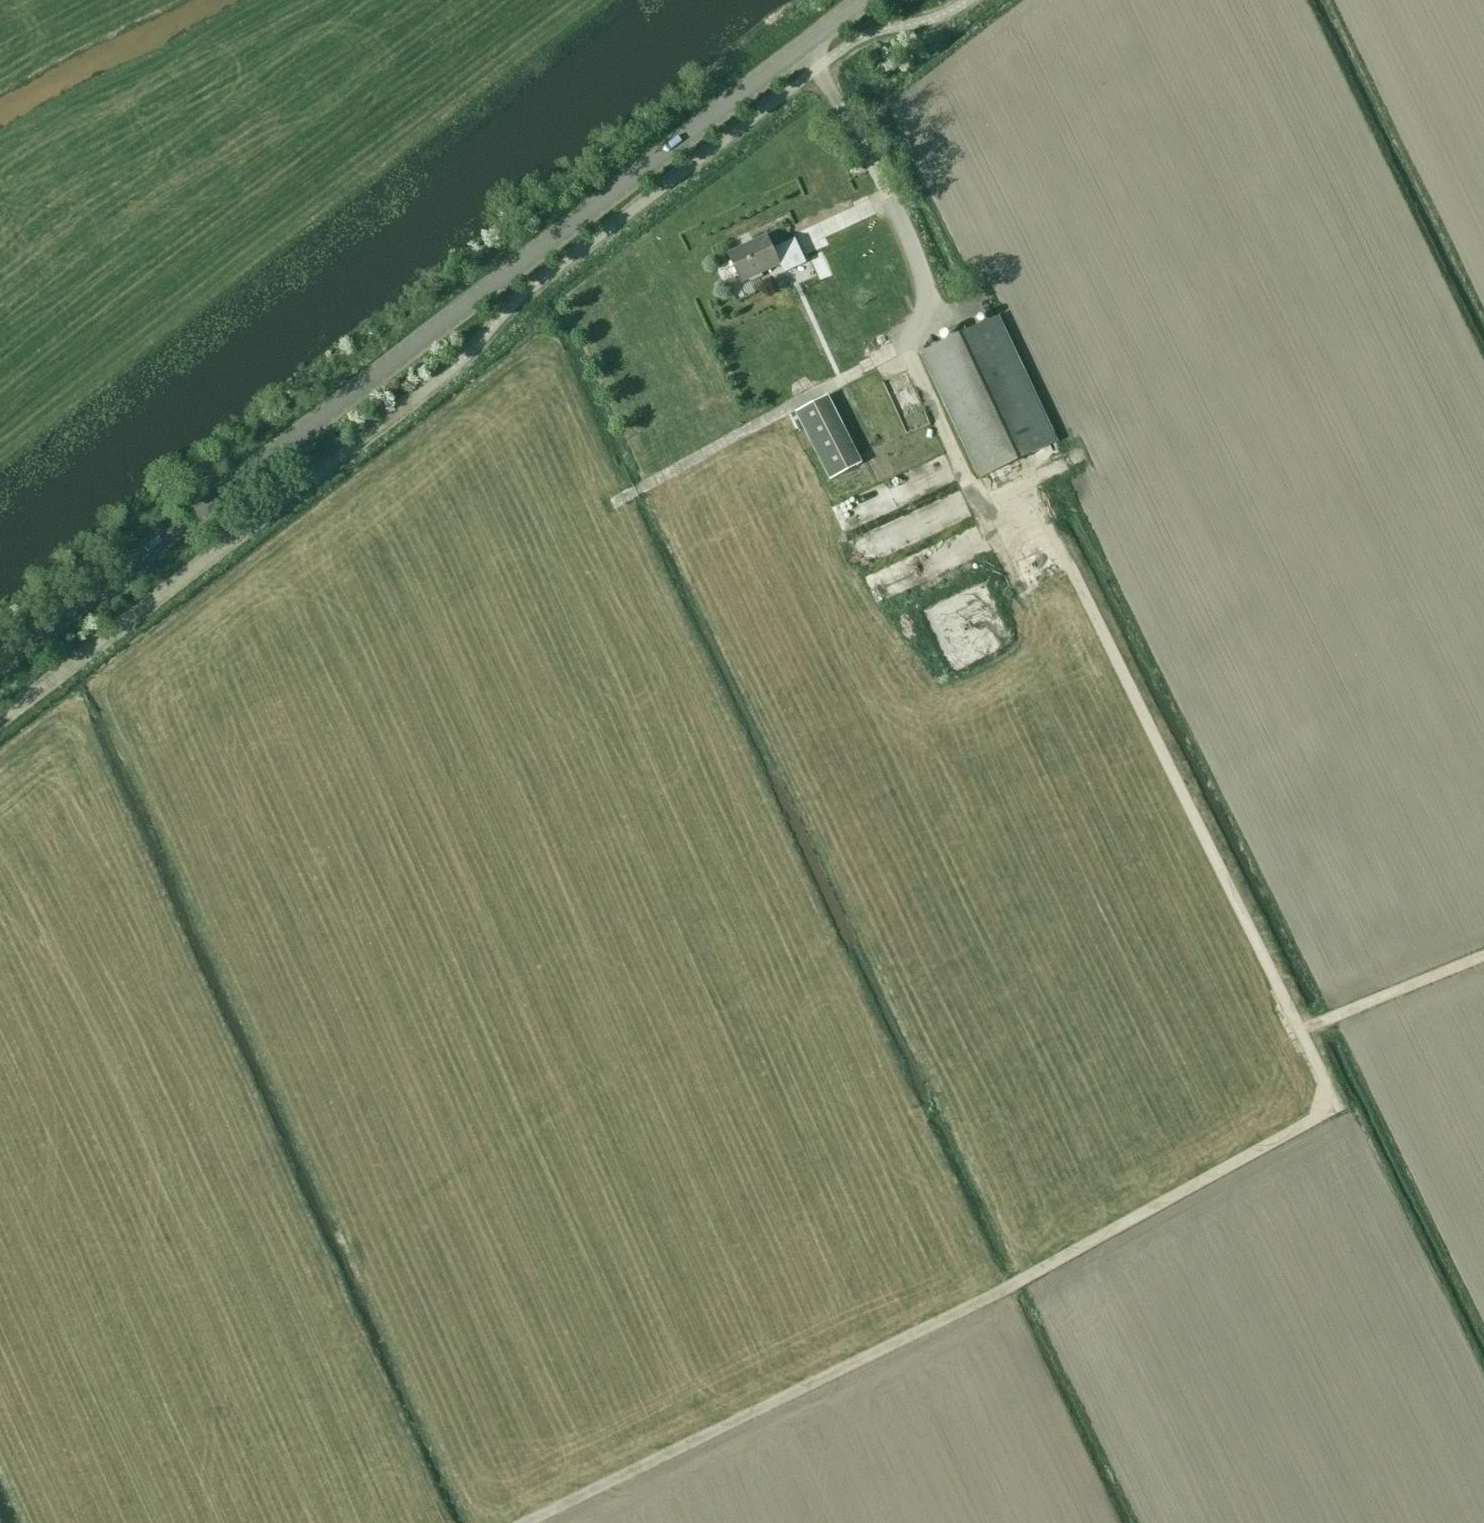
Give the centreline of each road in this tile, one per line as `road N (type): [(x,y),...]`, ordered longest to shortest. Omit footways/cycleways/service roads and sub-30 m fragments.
road 1 (track): [(904,345),(975,497),(1021,475),(1342,1103),(995,1290),(531,1522)]
road 2 (tertiary): [(0,665),(865,0)]
road 3 (track): [(904,345),(612,504)]
road 4 (track): [(1304,1029),(1483,954)]

